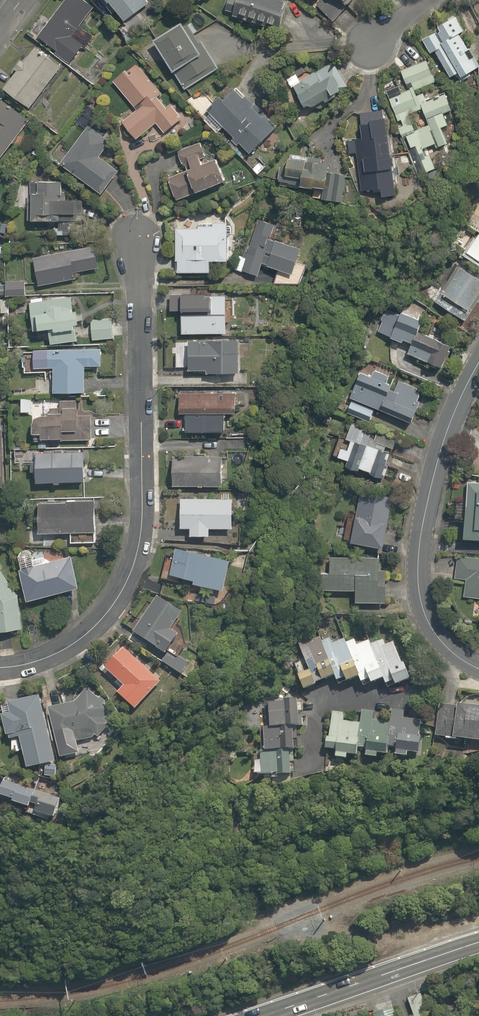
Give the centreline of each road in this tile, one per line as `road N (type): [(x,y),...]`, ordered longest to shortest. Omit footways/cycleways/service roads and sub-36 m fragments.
road 1 (residential): [(142,240),(140,544),(94,629),(70,647),(0,667)]
road 2 (residential): [(478,368),(442,449),(421,553),(429,620),(478,666)]
road 3 (secondary): [(478,942),(263,1015)]
road 4 (track): [(306,929),(385,940),(478,917)]

